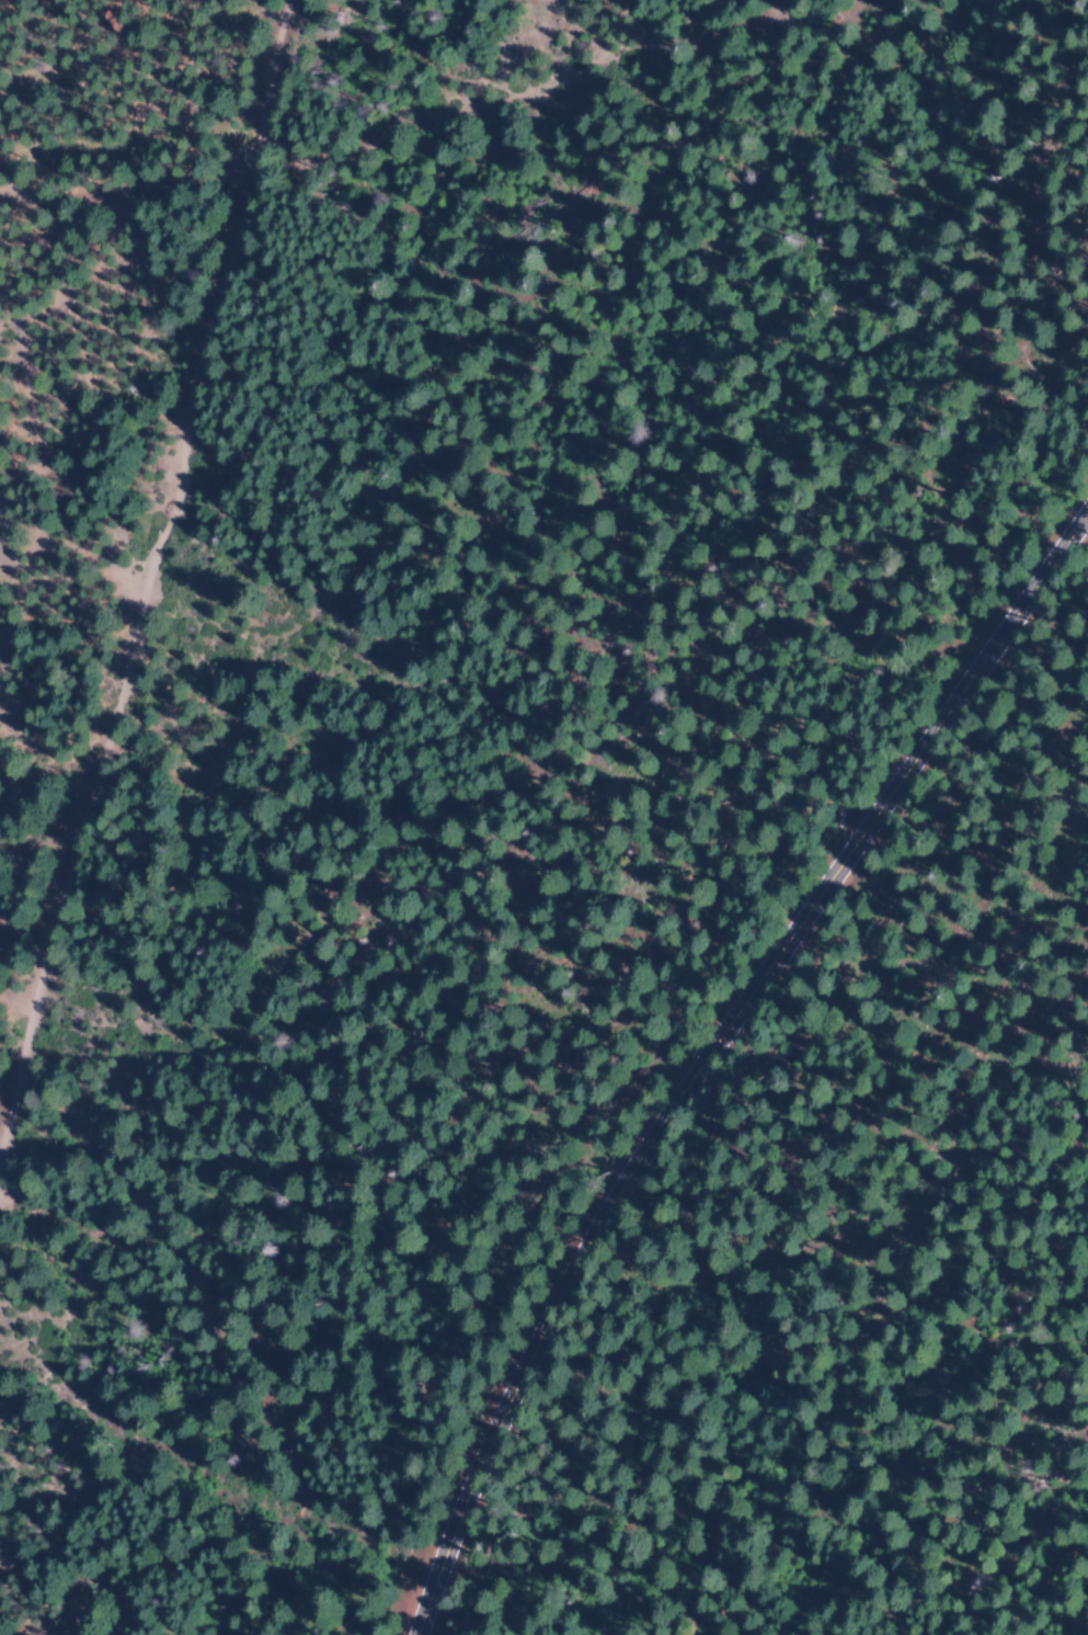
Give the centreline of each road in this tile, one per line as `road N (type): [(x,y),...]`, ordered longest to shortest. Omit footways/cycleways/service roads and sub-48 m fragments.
road 1 (primary): [(402,1634),(459,1476),(614,1172),(678,1064),(1087,471)]
road 2 (track): [(0,1119),(154,515),(240,237),(295,0)]

